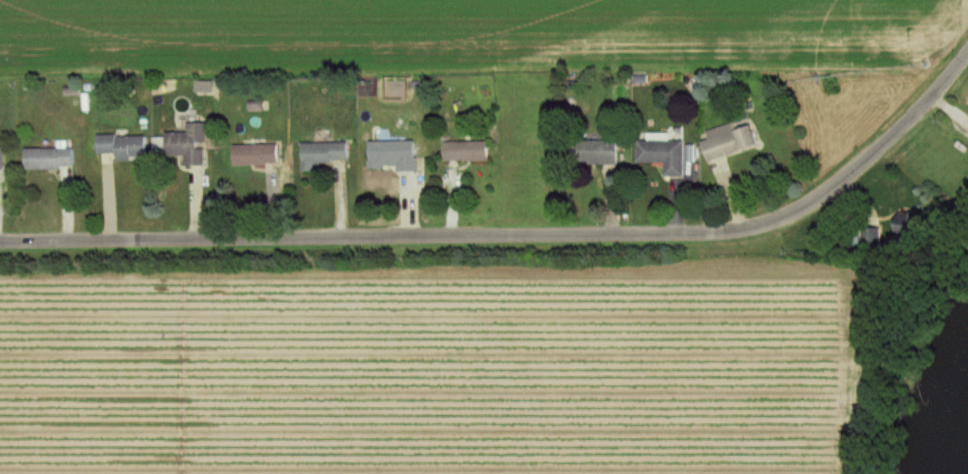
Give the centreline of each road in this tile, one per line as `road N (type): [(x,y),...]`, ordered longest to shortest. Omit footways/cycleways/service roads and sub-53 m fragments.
road 1 (residential): [(0,242),(682,233),(763,223),(907,129),(967,49)]

